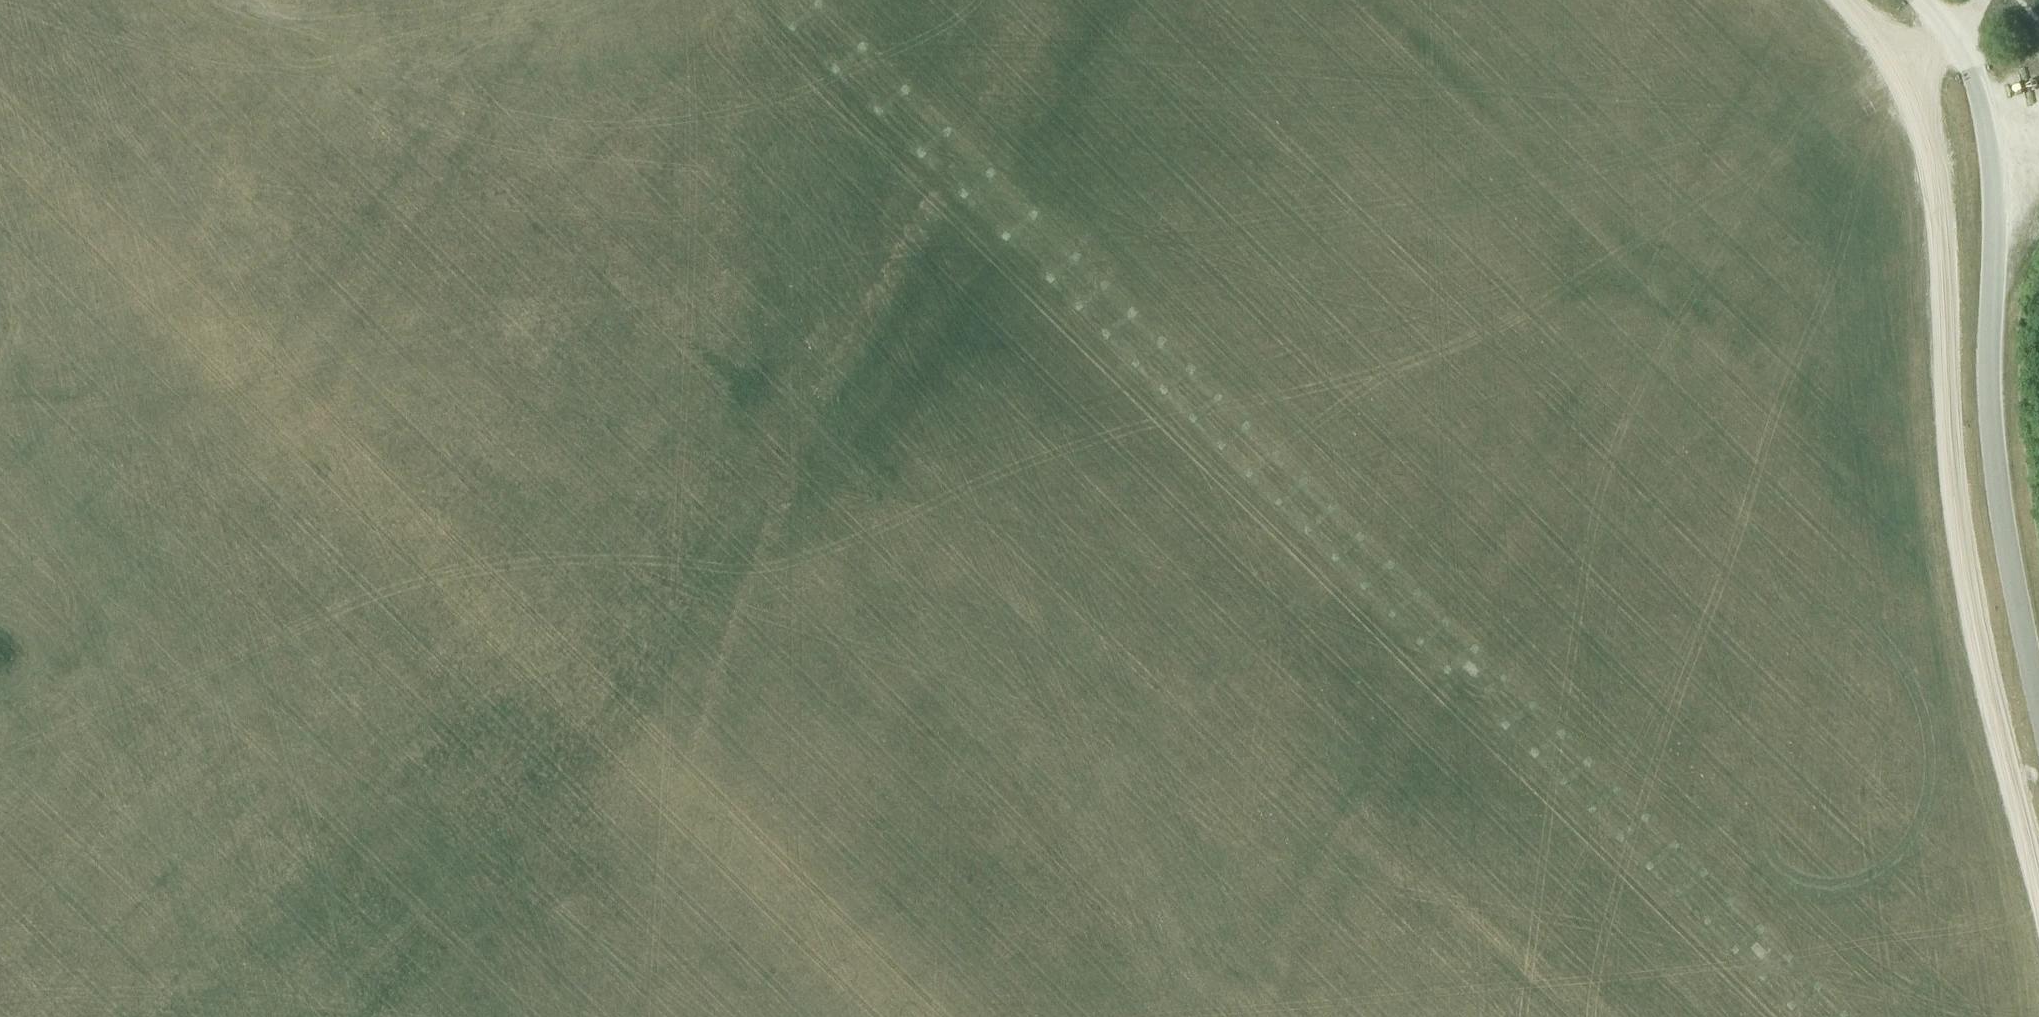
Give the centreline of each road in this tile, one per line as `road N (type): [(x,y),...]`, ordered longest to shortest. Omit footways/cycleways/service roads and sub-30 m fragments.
road 1 (track): [(2038,880),(1969,579),(1947,401),(1945,246),(1920,97),(1902,54),(1848,0)]

